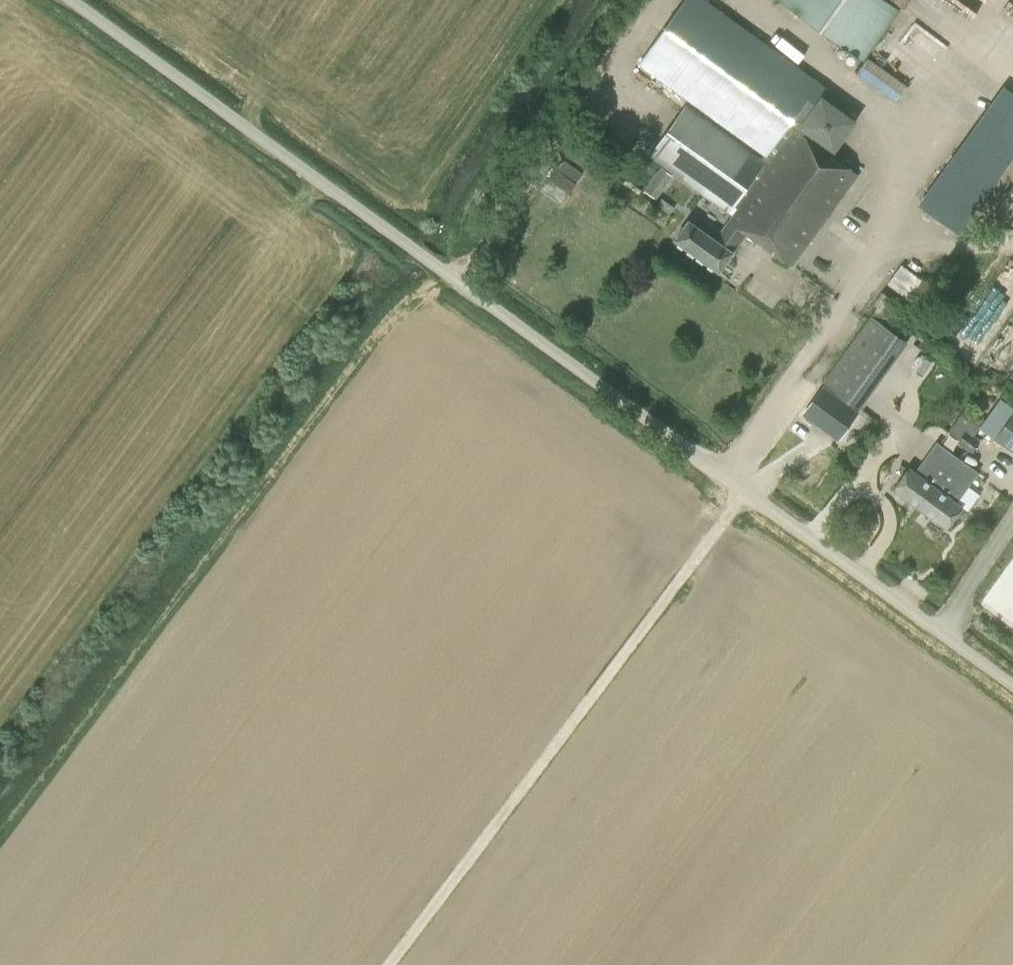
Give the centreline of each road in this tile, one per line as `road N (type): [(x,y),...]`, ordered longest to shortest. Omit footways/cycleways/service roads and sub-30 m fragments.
road 1 (unclassified): [(1012,682),(72,0)]
road 2 (track): [(0,834),(358,353),(397,307),(451,277),(460,225),(474,199),(617,0)]
road 3 (track): [(745,488),(388,964)]

